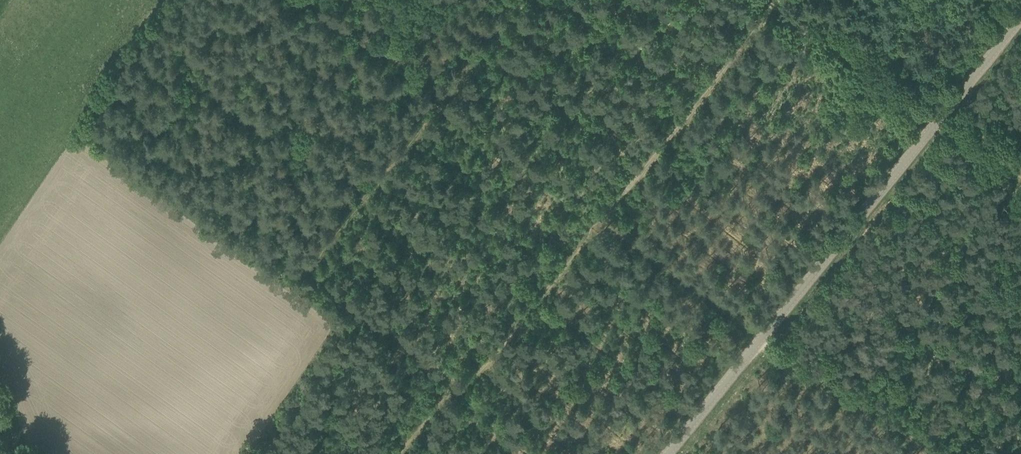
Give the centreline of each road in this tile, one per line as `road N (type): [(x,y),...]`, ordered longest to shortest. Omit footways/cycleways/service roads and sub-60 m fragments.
road 1 (tertiary): [(672,453),(1020,26)]
road 2 (track): [(597,210),(391,453)]
road 3 (track): [(767,0),(597,210)]
road 4 (track): [(597,210),(766,339)]
road 5 (track): [(946,119),(770,0)]
road 6 (track): [(940,453),(766,339)]

